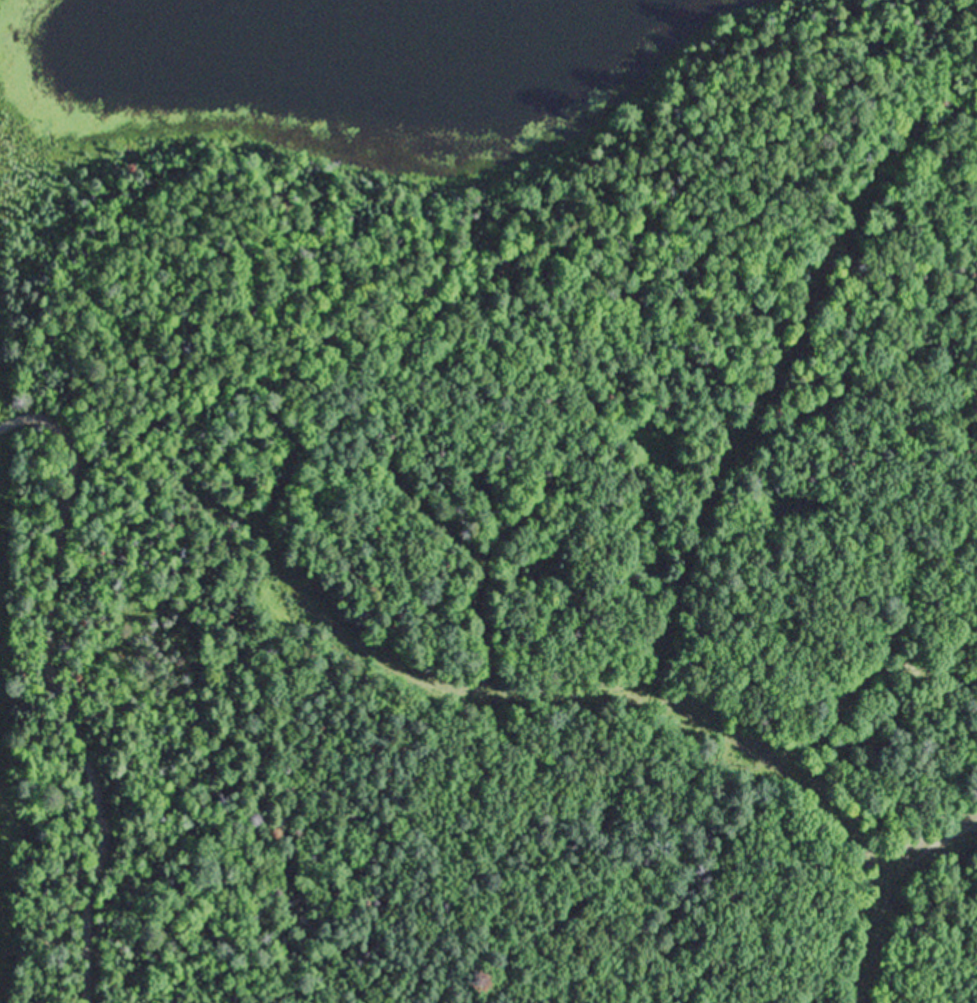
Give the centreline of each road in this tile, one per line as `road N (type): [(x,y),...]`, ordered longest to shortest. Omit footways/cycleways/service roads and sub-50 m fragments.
road 1 (residential): [(891,876),(803,783),(718,727),(649,700),(411,674),(364,661),(316,627),(292,580)]
road 2 (residential): [(649,700),(702,544),(757,419),(899,150)]
road 3 (residential): [(860,1002),(891,876),(928,839),(976,822)]

